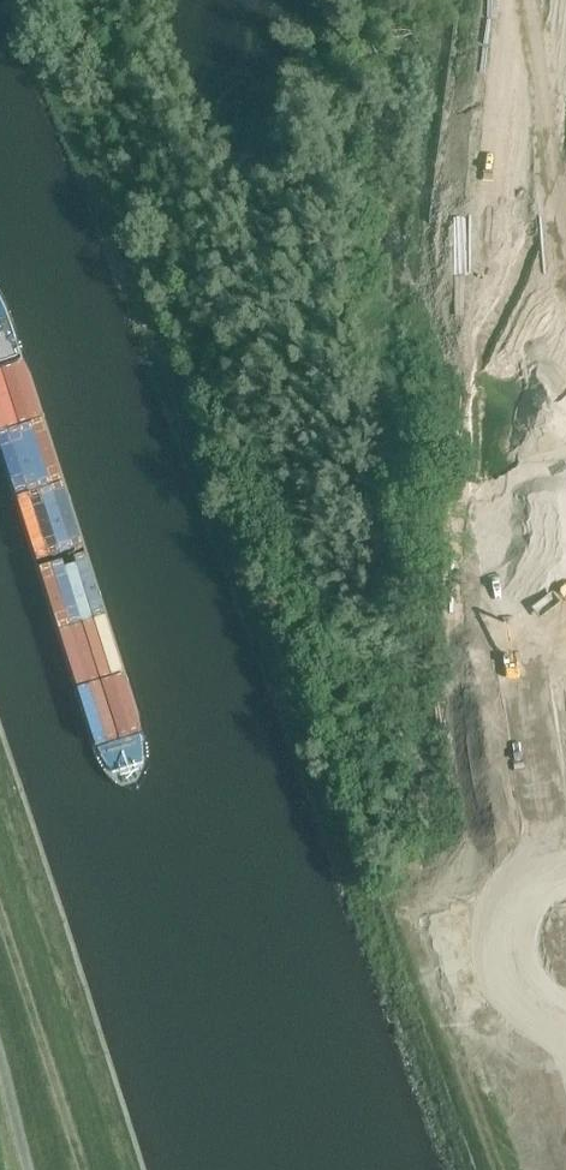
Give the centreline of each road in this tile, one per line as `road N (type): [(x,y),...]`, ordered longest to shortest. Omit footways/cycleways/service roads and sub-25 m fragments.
road 1 (tertiary): [(525,0),(498,148),(490,301),(498,466),(535,744)]
road 2 (tertiary): [(565,531),(542,188),(565,7)]
road 3 (secondary): [(535,858),(488,913),(485,956),(511,1009),(565,1052)]
road 4 (secondary): [(560,850),(558,875),(532,888),(514,912),(508,948),(533,992),(565,1009)]

